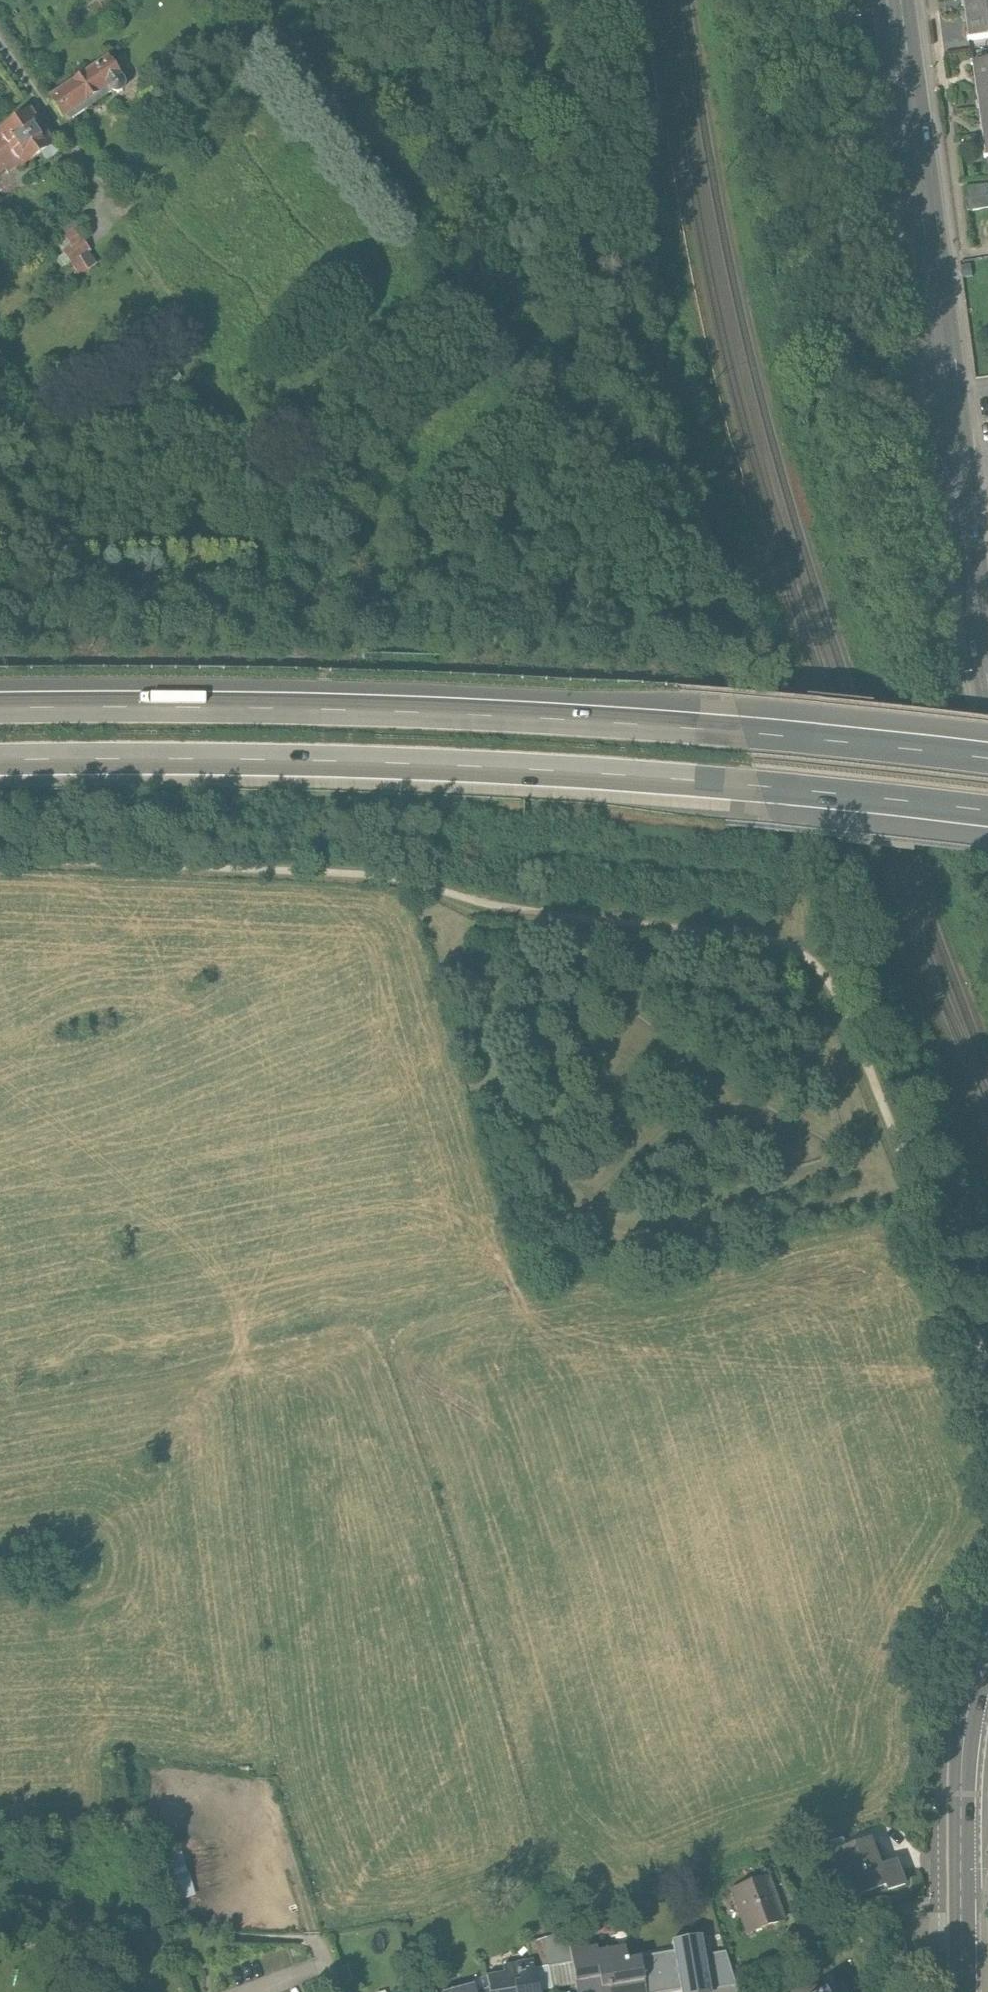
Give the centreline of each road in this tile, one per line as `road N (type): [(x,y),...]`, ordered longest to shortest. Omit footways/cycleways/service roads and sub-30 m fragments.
road 1 (track): [(987,1380),(831,980),(786,942),(493,906),(391,877),(0,861)]
road 2 (motorway): [(987,765),(390,714),(0,711)]
road 3 (motorway): [(0,762),(479,770),(987,815)]
road 4 (secondary): [(897,0),(987,682)]
road 5 (secondary): [(962,1991),(961,1750),(987,1639)]

